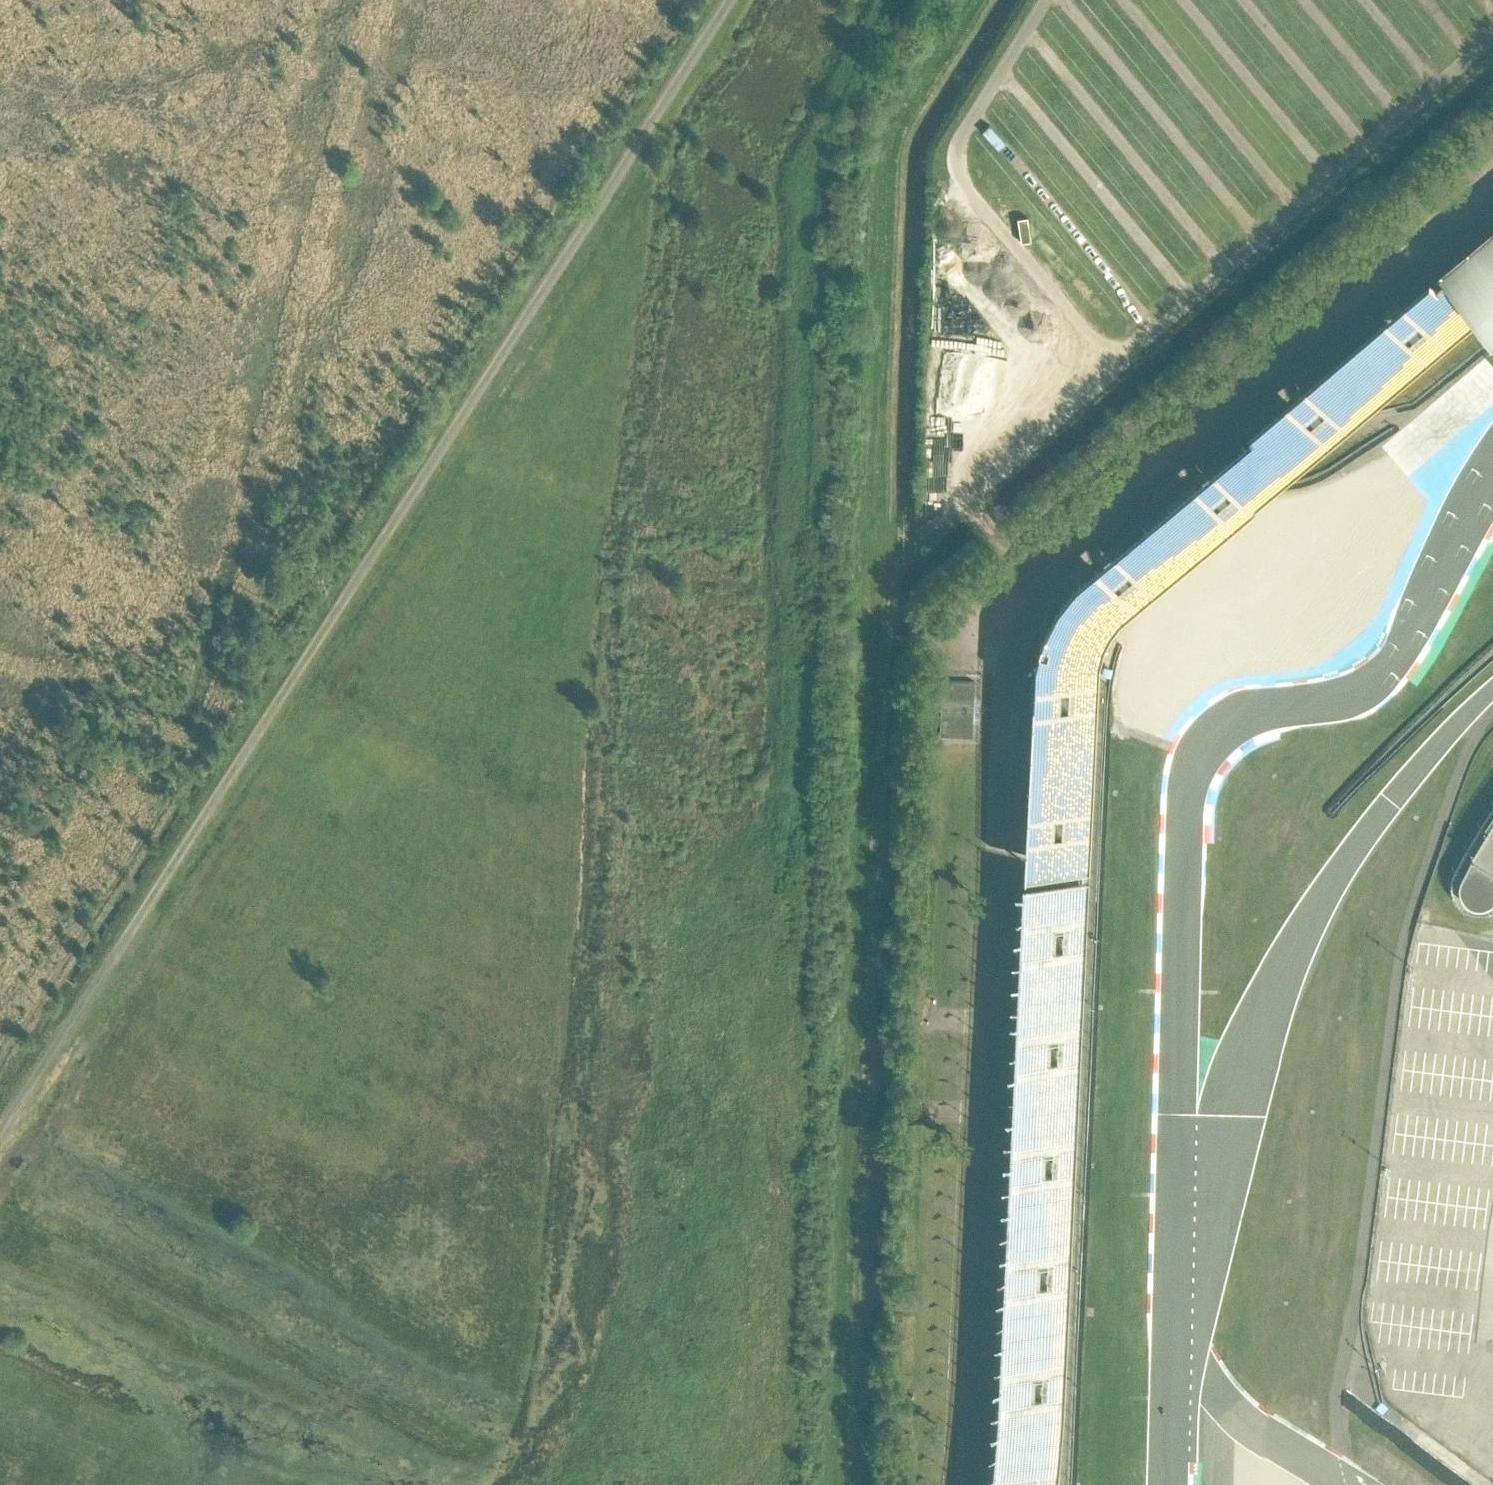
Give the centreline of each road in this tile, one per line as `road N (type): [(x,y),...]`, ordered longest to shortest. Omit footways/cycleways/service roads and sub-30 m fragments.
road 1 (track): [(0,1133),(726,0)]

